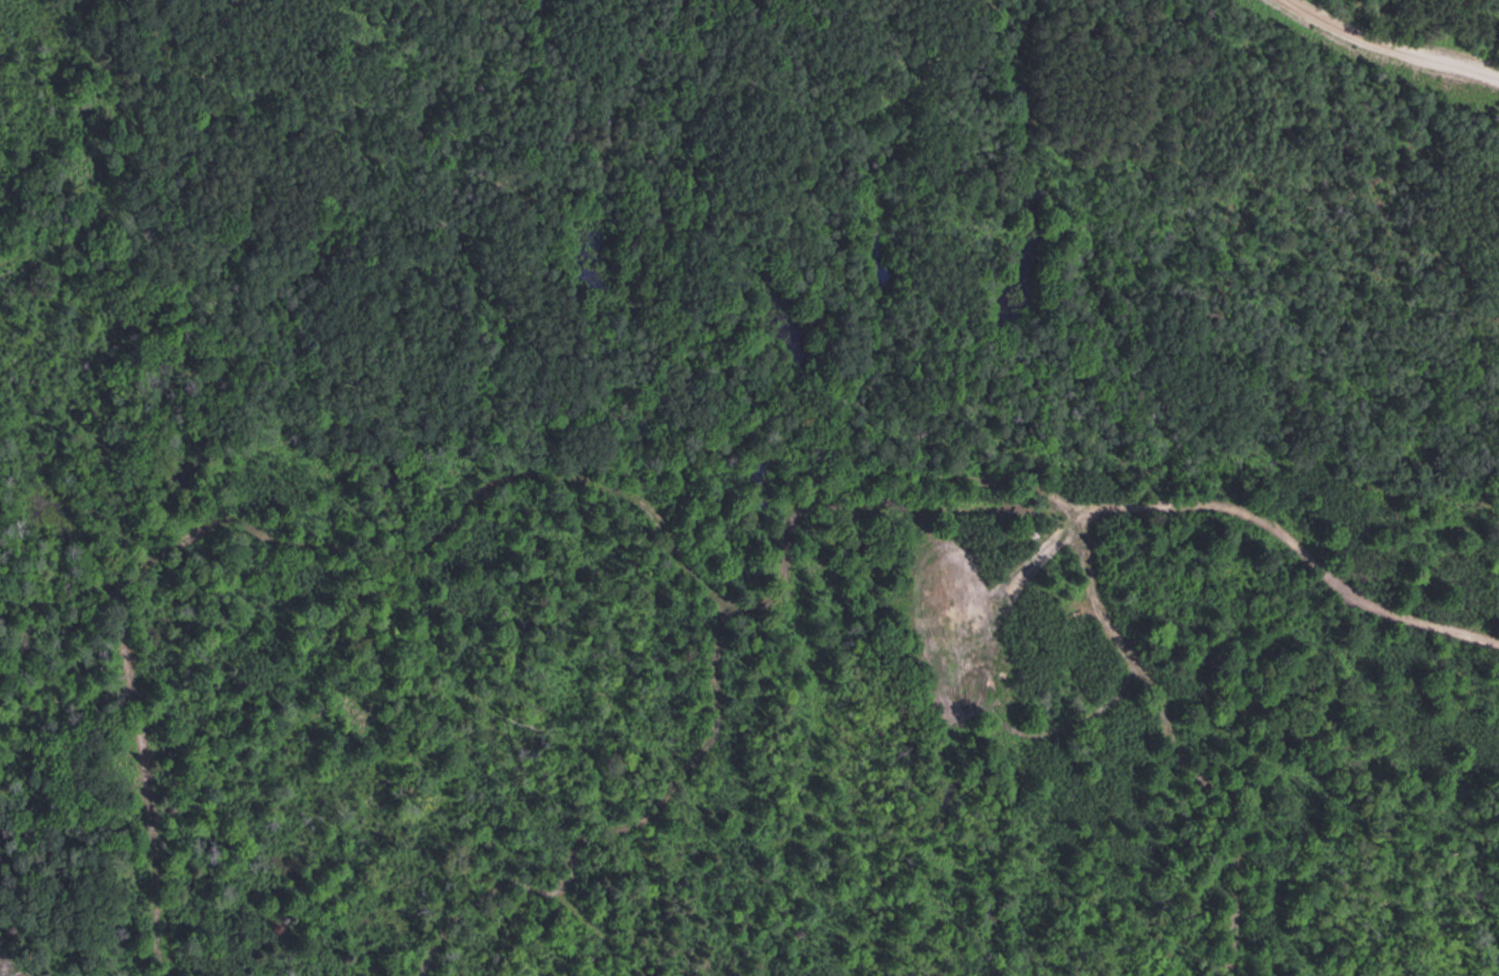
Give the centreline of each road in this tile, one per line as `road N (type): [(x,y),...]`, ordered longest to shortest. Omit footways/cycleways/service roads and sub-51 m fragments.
road 1 (residential): [(1498,82),(1324,0)]

